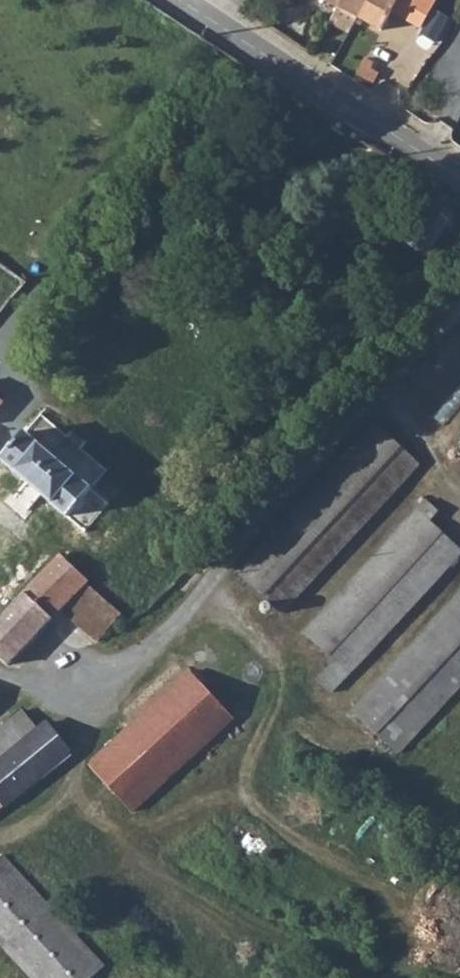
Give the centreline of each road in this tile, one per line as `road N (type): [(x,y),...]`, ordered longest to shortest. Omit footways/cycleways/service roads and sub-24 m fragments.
road 1 (tertiary): [(459,176),(181,0)]

